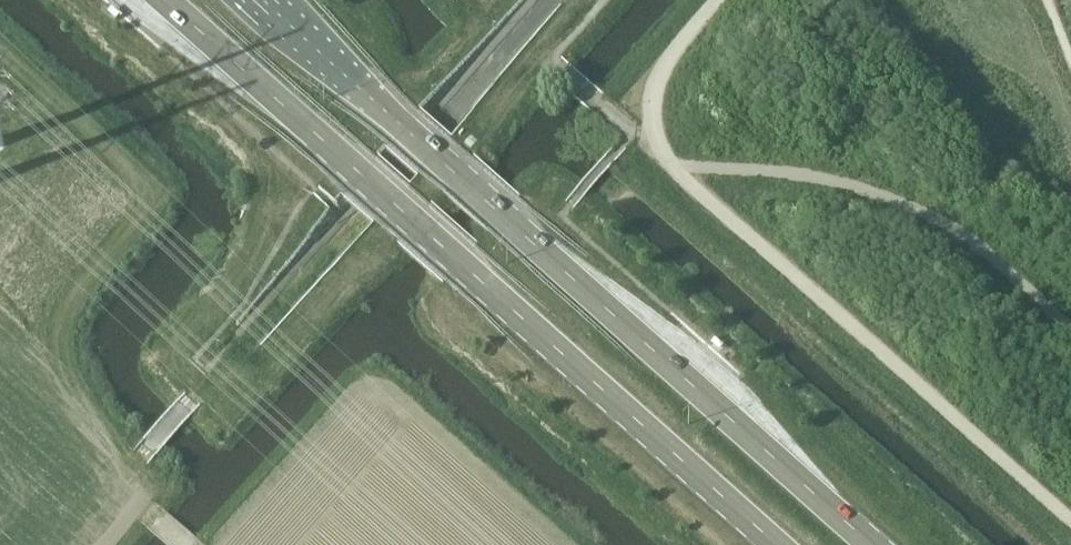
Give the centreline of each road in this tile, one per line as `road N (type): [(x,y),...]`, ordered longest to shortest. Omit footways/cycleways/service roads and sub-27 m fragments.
road 1 (primary): [(875,544),(255,0)]
road 2 (primary): [(162,0),(775,544)]
road 3 (track): [(156,519),(134,487),(140,456),(223,359)]
road 4 (track): [(636,136),(550,59),(603,0)]
road 5 (track): [(721,0),(670,63),(636,136)]

